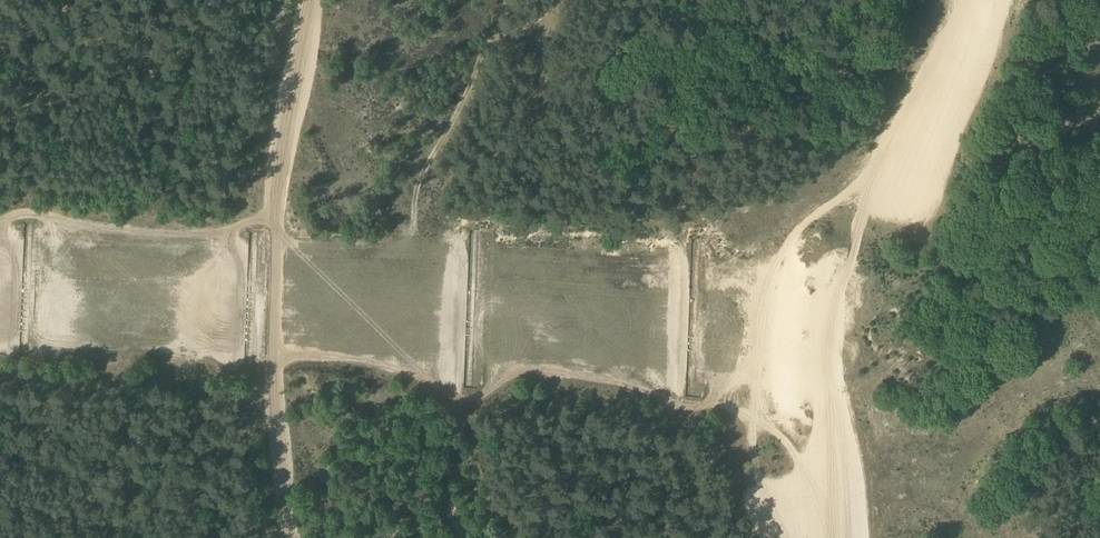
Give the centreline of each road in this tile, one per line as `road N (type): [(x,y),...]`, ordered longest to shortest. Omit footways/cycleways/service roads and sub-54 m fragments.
road 1 (track): [(834,537),(827,380),(834,298),(850,237),(934,112),(974,0)]
road 2 (track): [(291,537),(273,376),(279,177),(315,0)]

